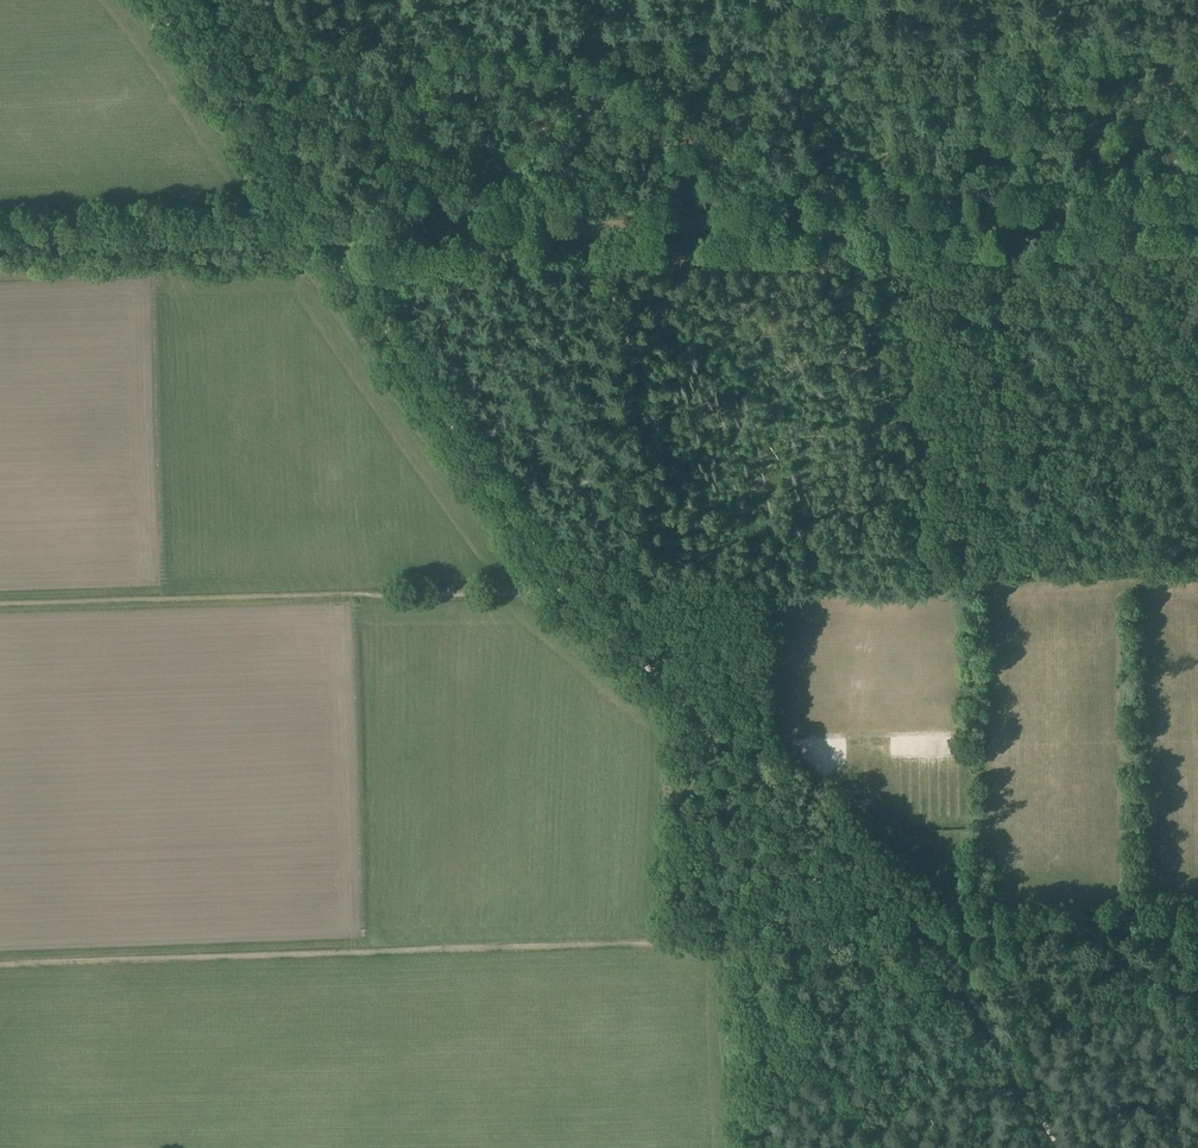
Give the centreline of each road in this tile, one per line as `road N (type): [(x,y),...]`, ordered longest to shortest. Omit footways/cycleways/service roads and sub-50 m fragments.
road 1 (track): [(174,0),(315,204),(325,233)]

